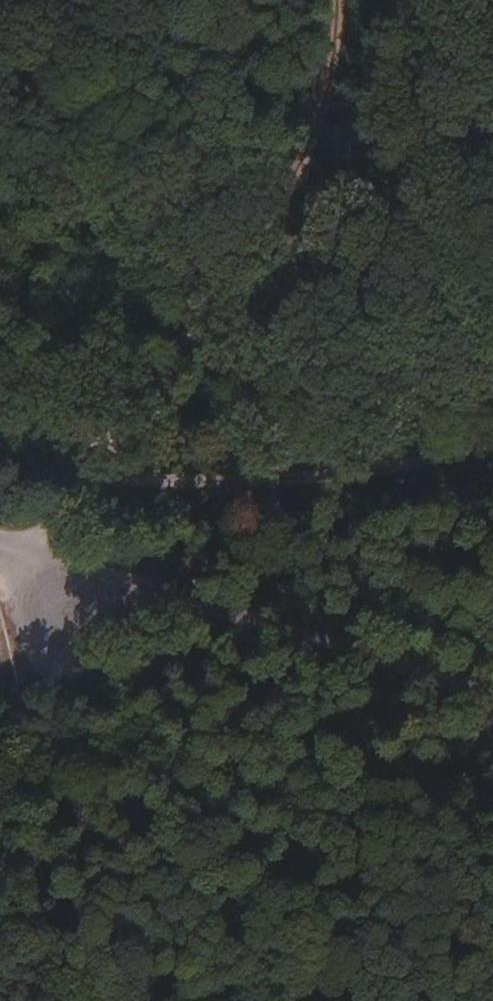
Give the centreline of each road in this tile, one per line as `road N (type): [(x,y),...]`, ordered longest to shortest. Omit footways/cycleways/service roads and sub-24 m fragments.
road 1 (unclassified): [(0,506),(55,489),(134,403),(281,195),(316,137),(329,94),(335,0)]
road 2 (unclassified): [(0,507),(394,486),(492,437)]
road 3 (unclassified): [(0,558),(117,600)]

